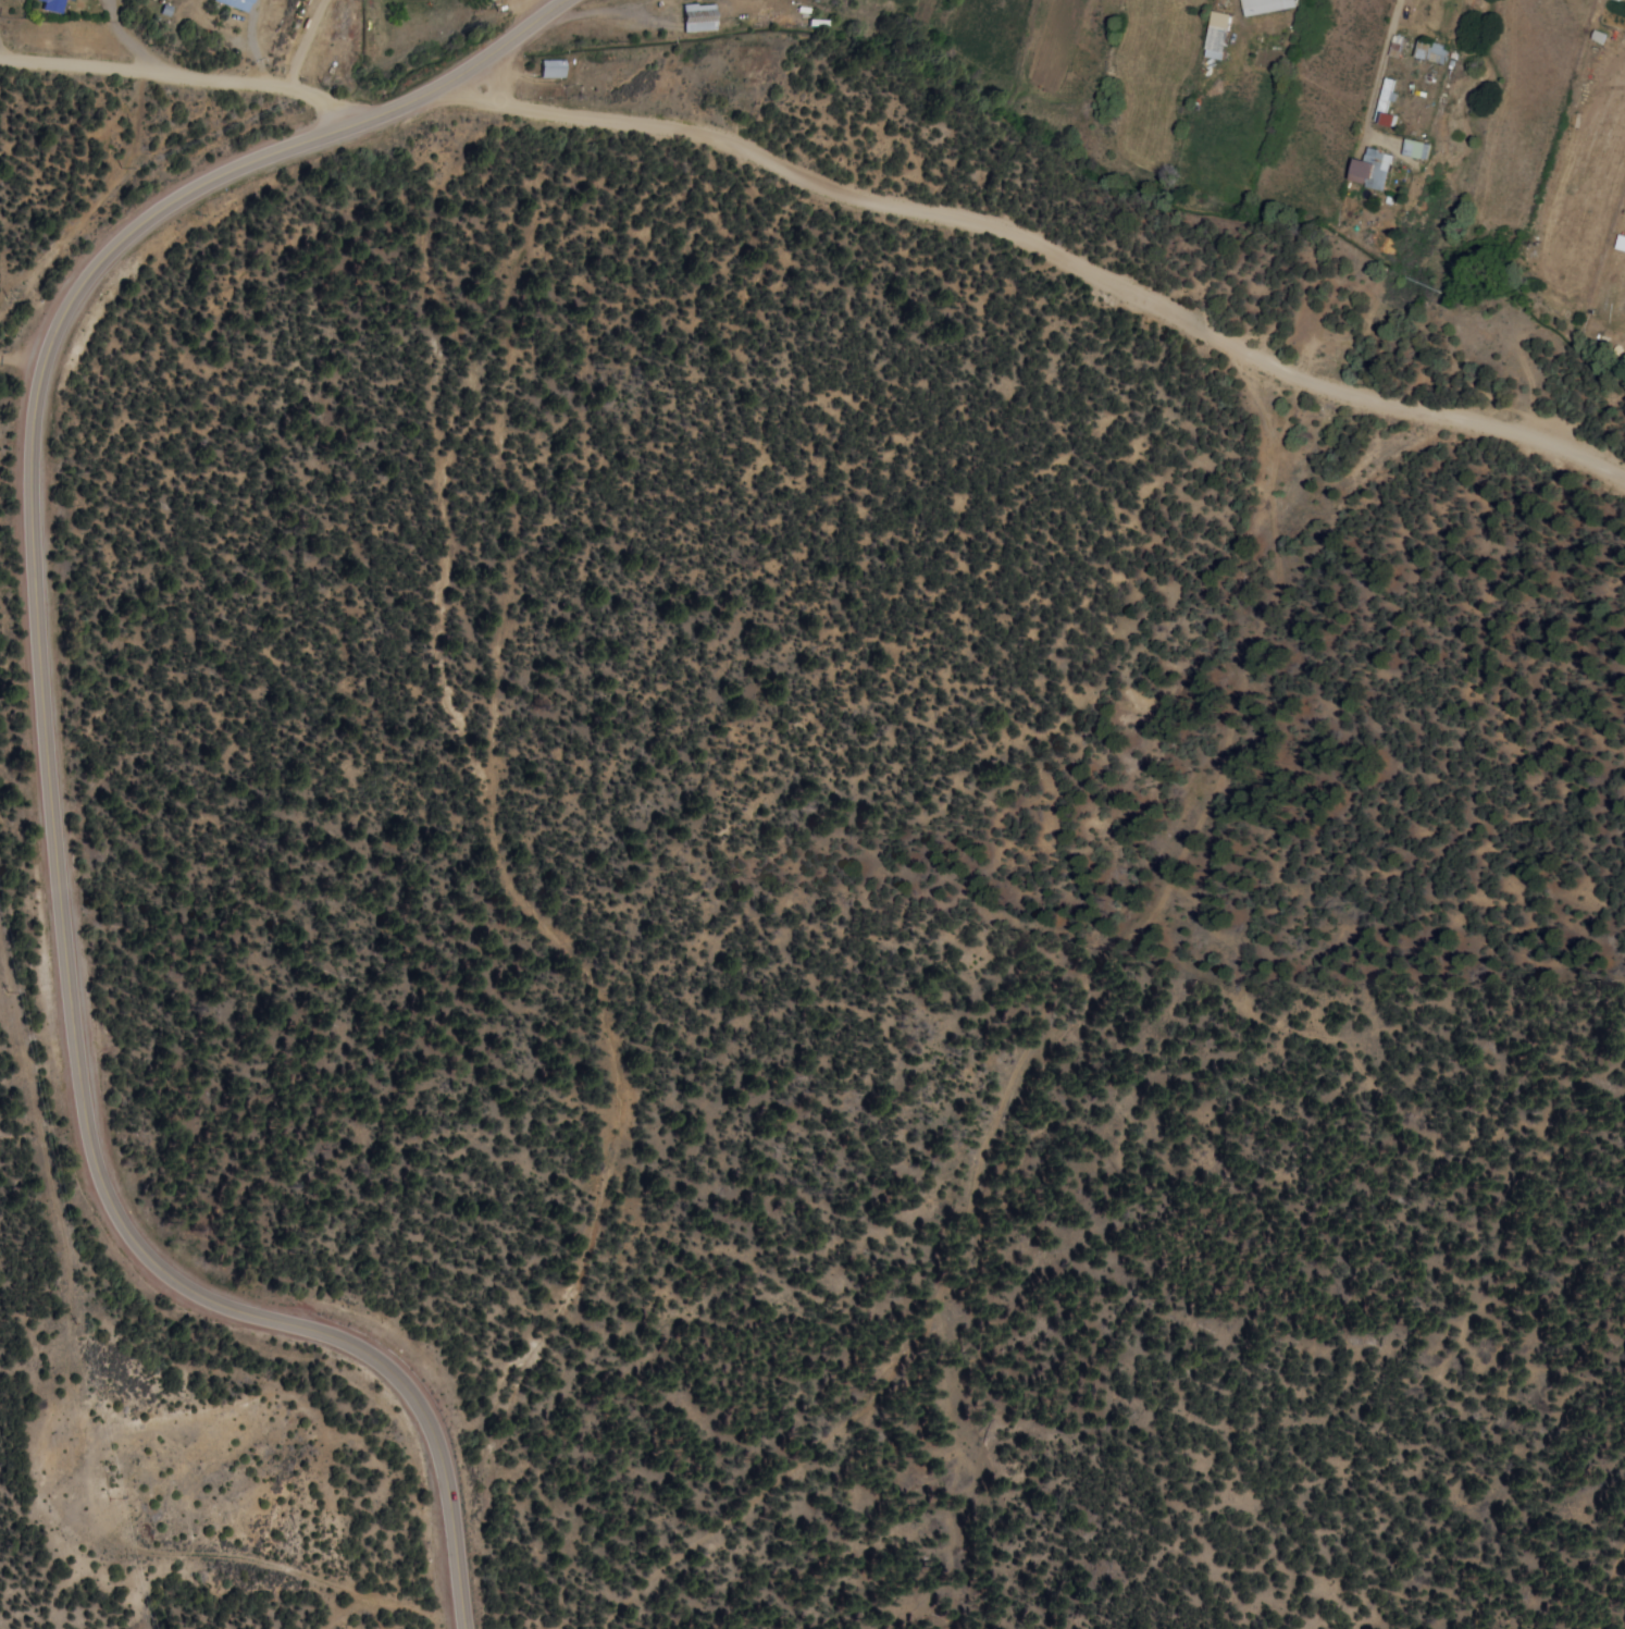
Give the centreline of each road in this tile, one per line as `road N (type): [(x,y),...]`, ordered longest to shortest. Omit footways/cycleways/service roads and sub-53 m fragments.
road 1 (secondary): [(564,0),(401,106),(200,183),(152,212),(102,257),(57,325),(30,433),(33,606),(48,795),(78,1083),(99,1182),(141,1252),(181,1283),(214,1303),(335,1337),(407,1389),(438,1455),(462,1628)]
road 2 (residential): [(1624,477),(1524,435),(1329,390),(991,226),(816,184),(675,125),(535,111),(445,83)]
road 3 (residential): [(348,125),(291,88),(0,58)]

